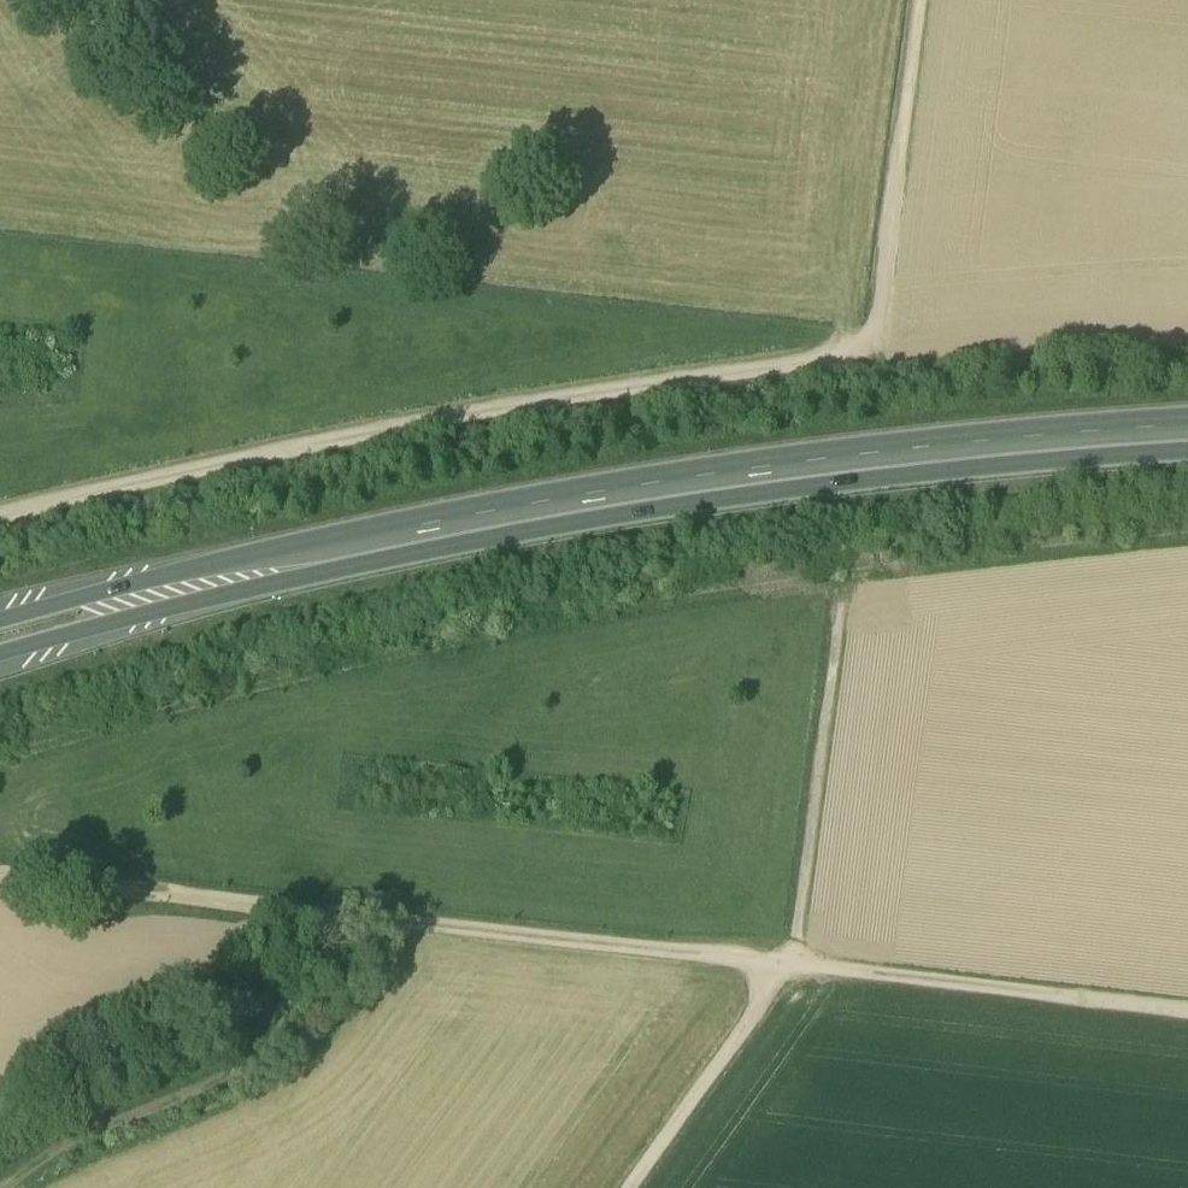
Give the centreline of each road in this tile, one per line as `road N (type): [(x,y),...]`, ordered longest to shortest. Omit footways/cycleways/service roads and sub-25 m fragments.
road 1 (track): [(0,523),(274,458),(864,358),(882,347),(927,0)]
road 2 (trunk): [(331,565),(772,485),(1187,443)]
road 3 (track): [(790,966),(0,880)]
road 4 (track): [(641,1187),(790,966),(844,626)]
road 5 (track): [(348,921),(324,976),(262,1055),(203,1094),(13,1187)]
road 6 (track): [(790,966),(1187,1021)]
road 7 (trunk): [(0,664),(331,565)]
road 8 (trunk): [(331,565),(80,610),(0,633)]

